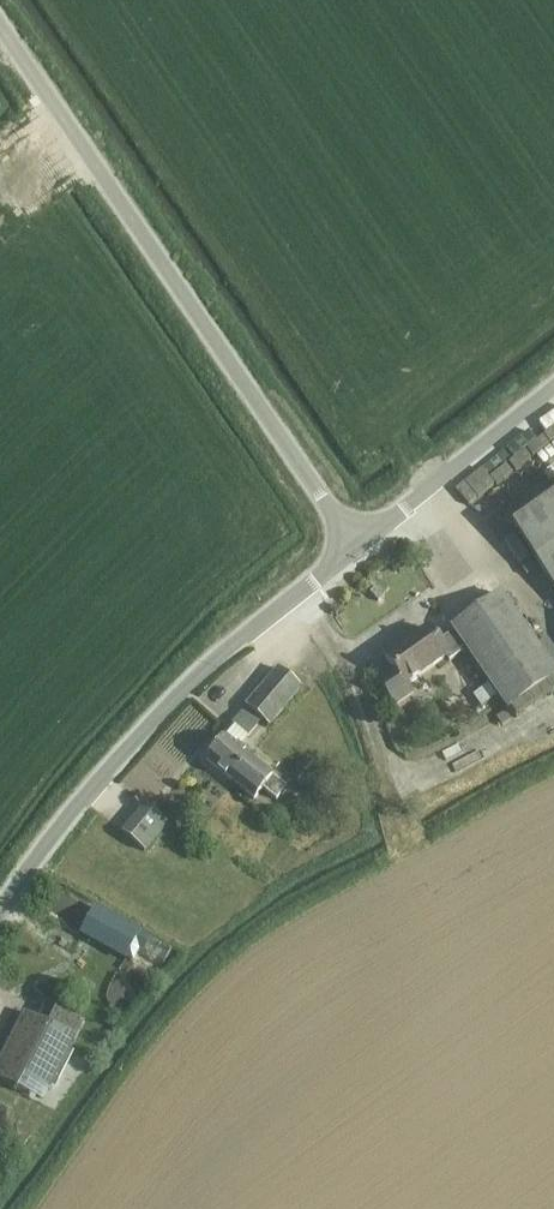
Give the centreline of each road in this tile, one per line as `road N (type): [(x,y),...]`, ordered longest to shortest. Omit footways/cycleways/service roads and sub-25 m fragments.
road 1 (unclassified): [(355,547),(0,36)]
road 2 (unclassified): [(0,902),(37,843),(146,725),(242,634),(355,547)]
road 3 (unclassified): [(355,547),(553,386)]

